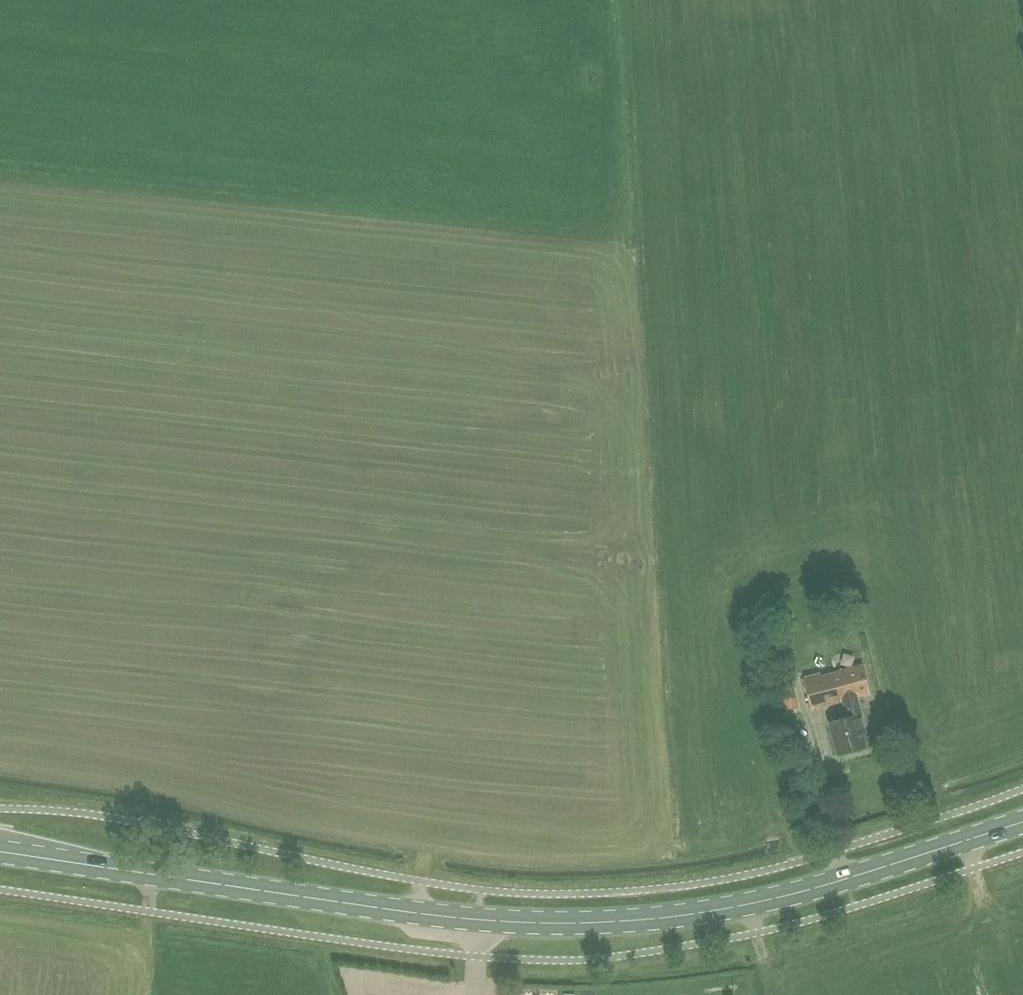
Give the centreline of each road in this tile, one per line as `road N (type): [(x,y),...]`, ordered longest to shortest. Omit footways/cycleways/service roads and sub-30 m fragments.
road 1 (primary): [(1022,820),(762,900),(571,920),(436,917),(0,852)]

